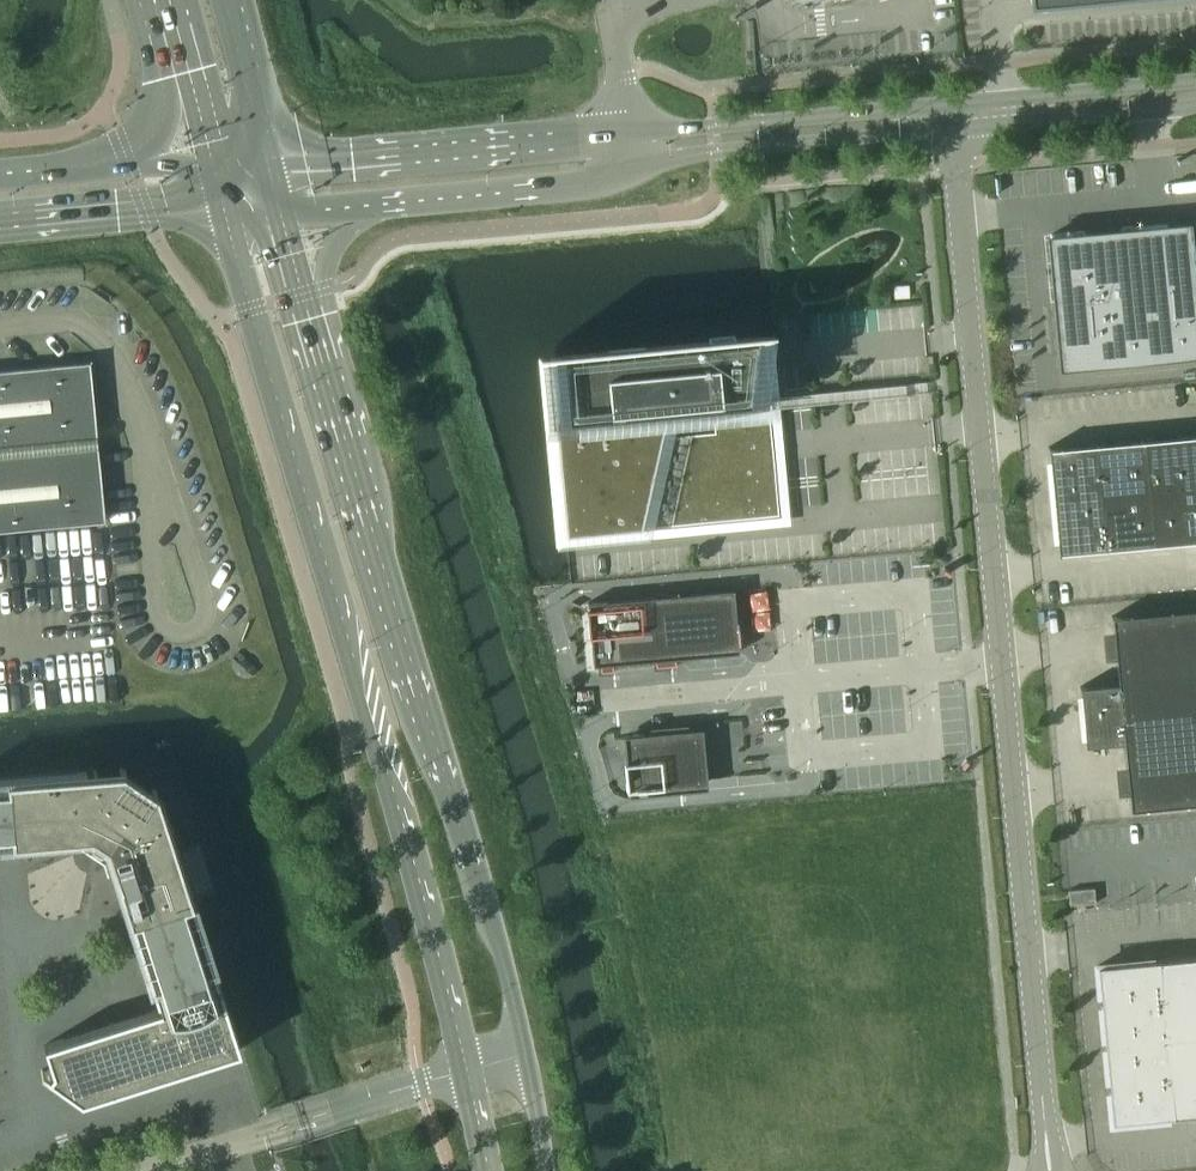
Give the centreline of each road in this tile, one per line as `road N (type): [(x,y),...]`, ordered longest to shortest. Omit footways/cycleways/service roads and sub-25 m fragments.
road 1 (unclassified): [(953,164),(1050,1170)]
road 2 (secondary): [(223,207),(461,1072)]
road 3 (secondary): [(527,1052),(301,292)]
road 4 (unclassified): [(631,134),(269,161)]
road 5 (unclassified): [(636,173),(715,152),(948,130)]
road 6 (unclassified): [(945,105),(631,134)]
road 7 (unclassified): [(376,204),(586,185),(636,173)]
road 8 (unclassified): [(1195,81),(945,105)]
road 9 (unclassified): [(948,130),(1195,106)]
road 10 (secondary): [(0,218),(145,204),(223,207)]
road 11 (unclassified): [(461,1072),(269,1130)]
road 12 (secondary): [(269,161),(232,0)]
road 13 (secondary): [(190,68),(138,145),(96,163)]
road 14 (secondary): [(546,1170),(527,1052)]

